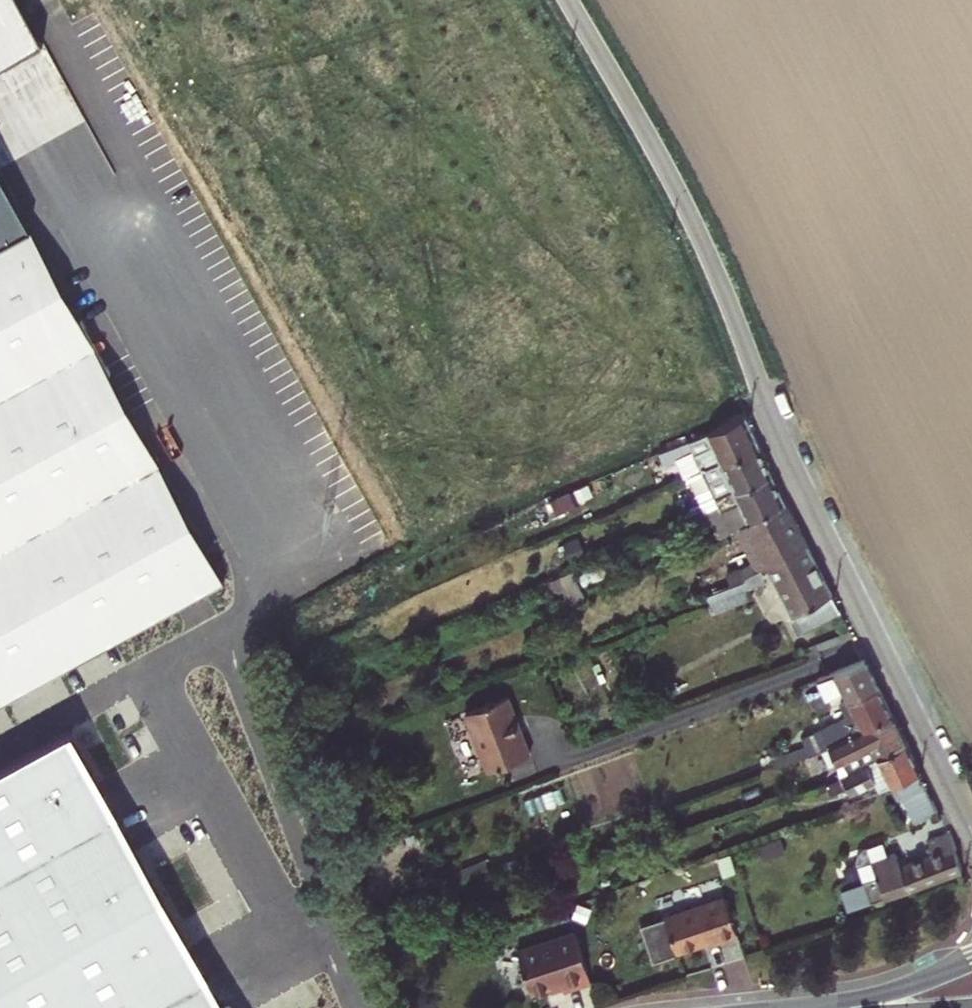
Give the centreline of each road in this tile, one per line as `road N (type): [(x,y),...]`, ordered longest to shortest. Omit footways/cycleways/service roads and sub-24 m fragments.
road 1 (unclassified): [(567,0),(680,197),(775,429),(971,835)]
road 2 (residential): [(971,959),(838,1007)]

